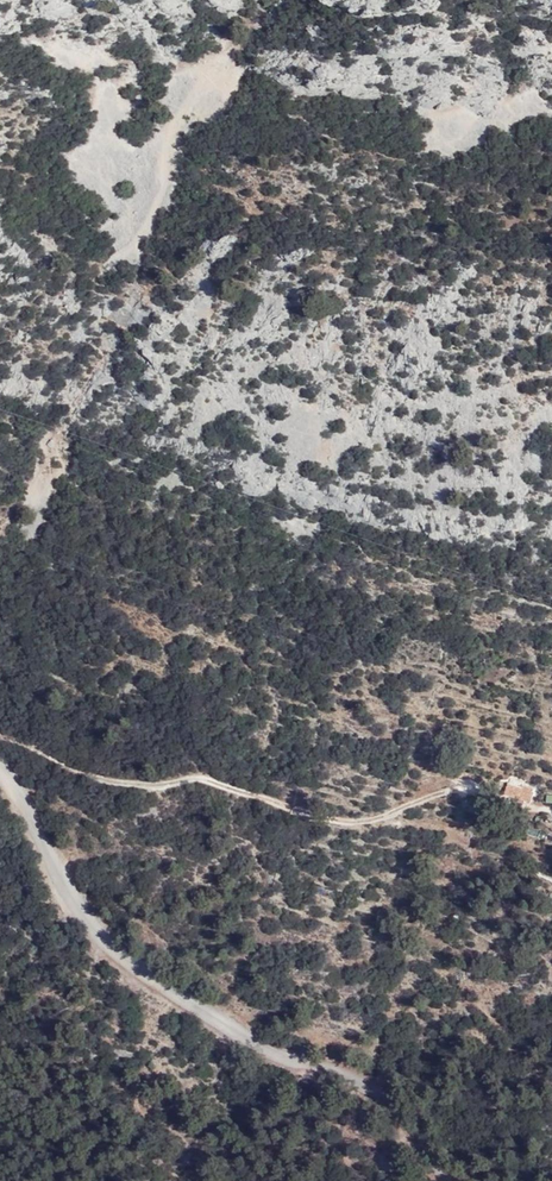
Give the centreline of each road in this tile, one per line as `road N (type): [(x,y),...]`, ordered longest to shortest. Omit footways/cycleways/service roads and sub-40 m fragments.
road 1 (track): [(454,1180),(373,1092),(264,1049),(127,963),(83,914),(26,803),(0,770)]
road 2 (track): [(0,737),(141,787),(209,780),(342,823),(380,821),(441,794),(467,792),(551,811)]

